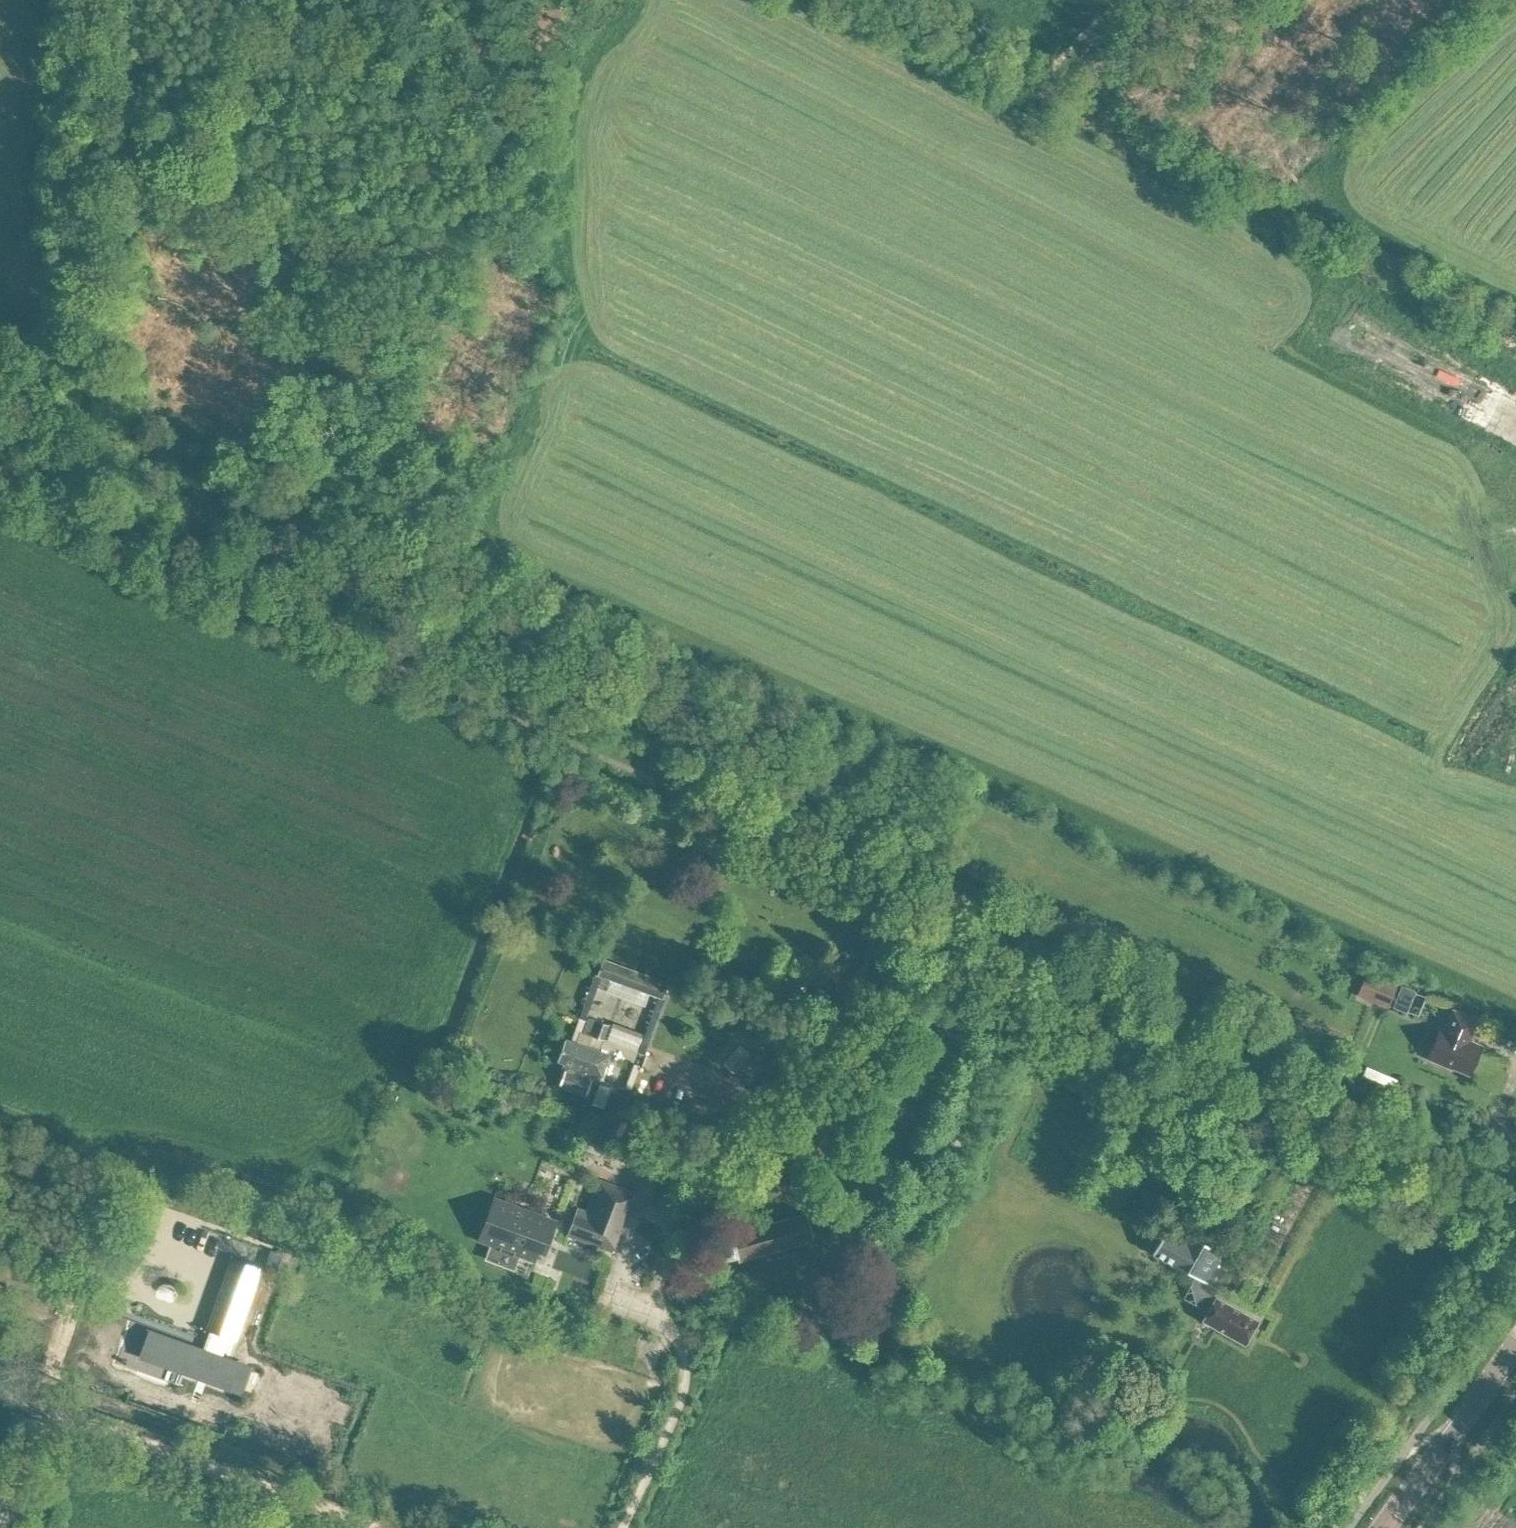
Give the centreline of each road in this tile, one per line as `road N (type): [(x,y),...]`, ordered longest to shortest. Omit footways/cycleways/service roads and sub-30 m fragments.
road 1 (track): [(1466,1180),(1012,990),(948,973),(890,994),(845,1035),(794,1107)]
road 2 (track): [(2,1527),(42,1428),(59,1419),(375,1527)]
road 3 (track): [(621,1527),(683,1392),(682,1352),(659,1301),(684,1219)]
road 4 (secondary): [(1383,1527),(1515,1344)]
road 5 (track): [(90,1266),(36,1406)]

